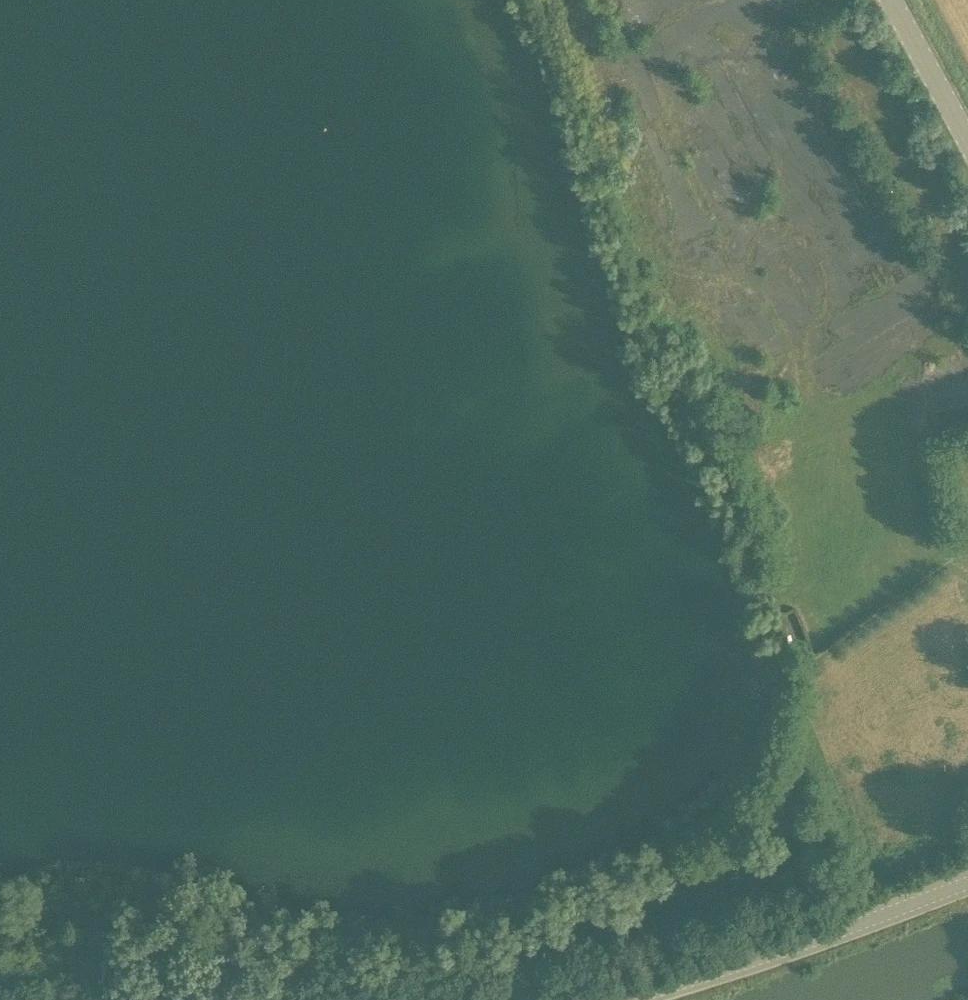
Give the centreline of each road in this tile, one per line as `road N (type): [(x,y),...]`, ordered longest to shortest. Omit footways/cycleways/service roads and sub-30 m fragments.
road 1 (unclassified): [(632,999),(967,884)]
road 2 (tertiary): [(967,146),(887,0)]

